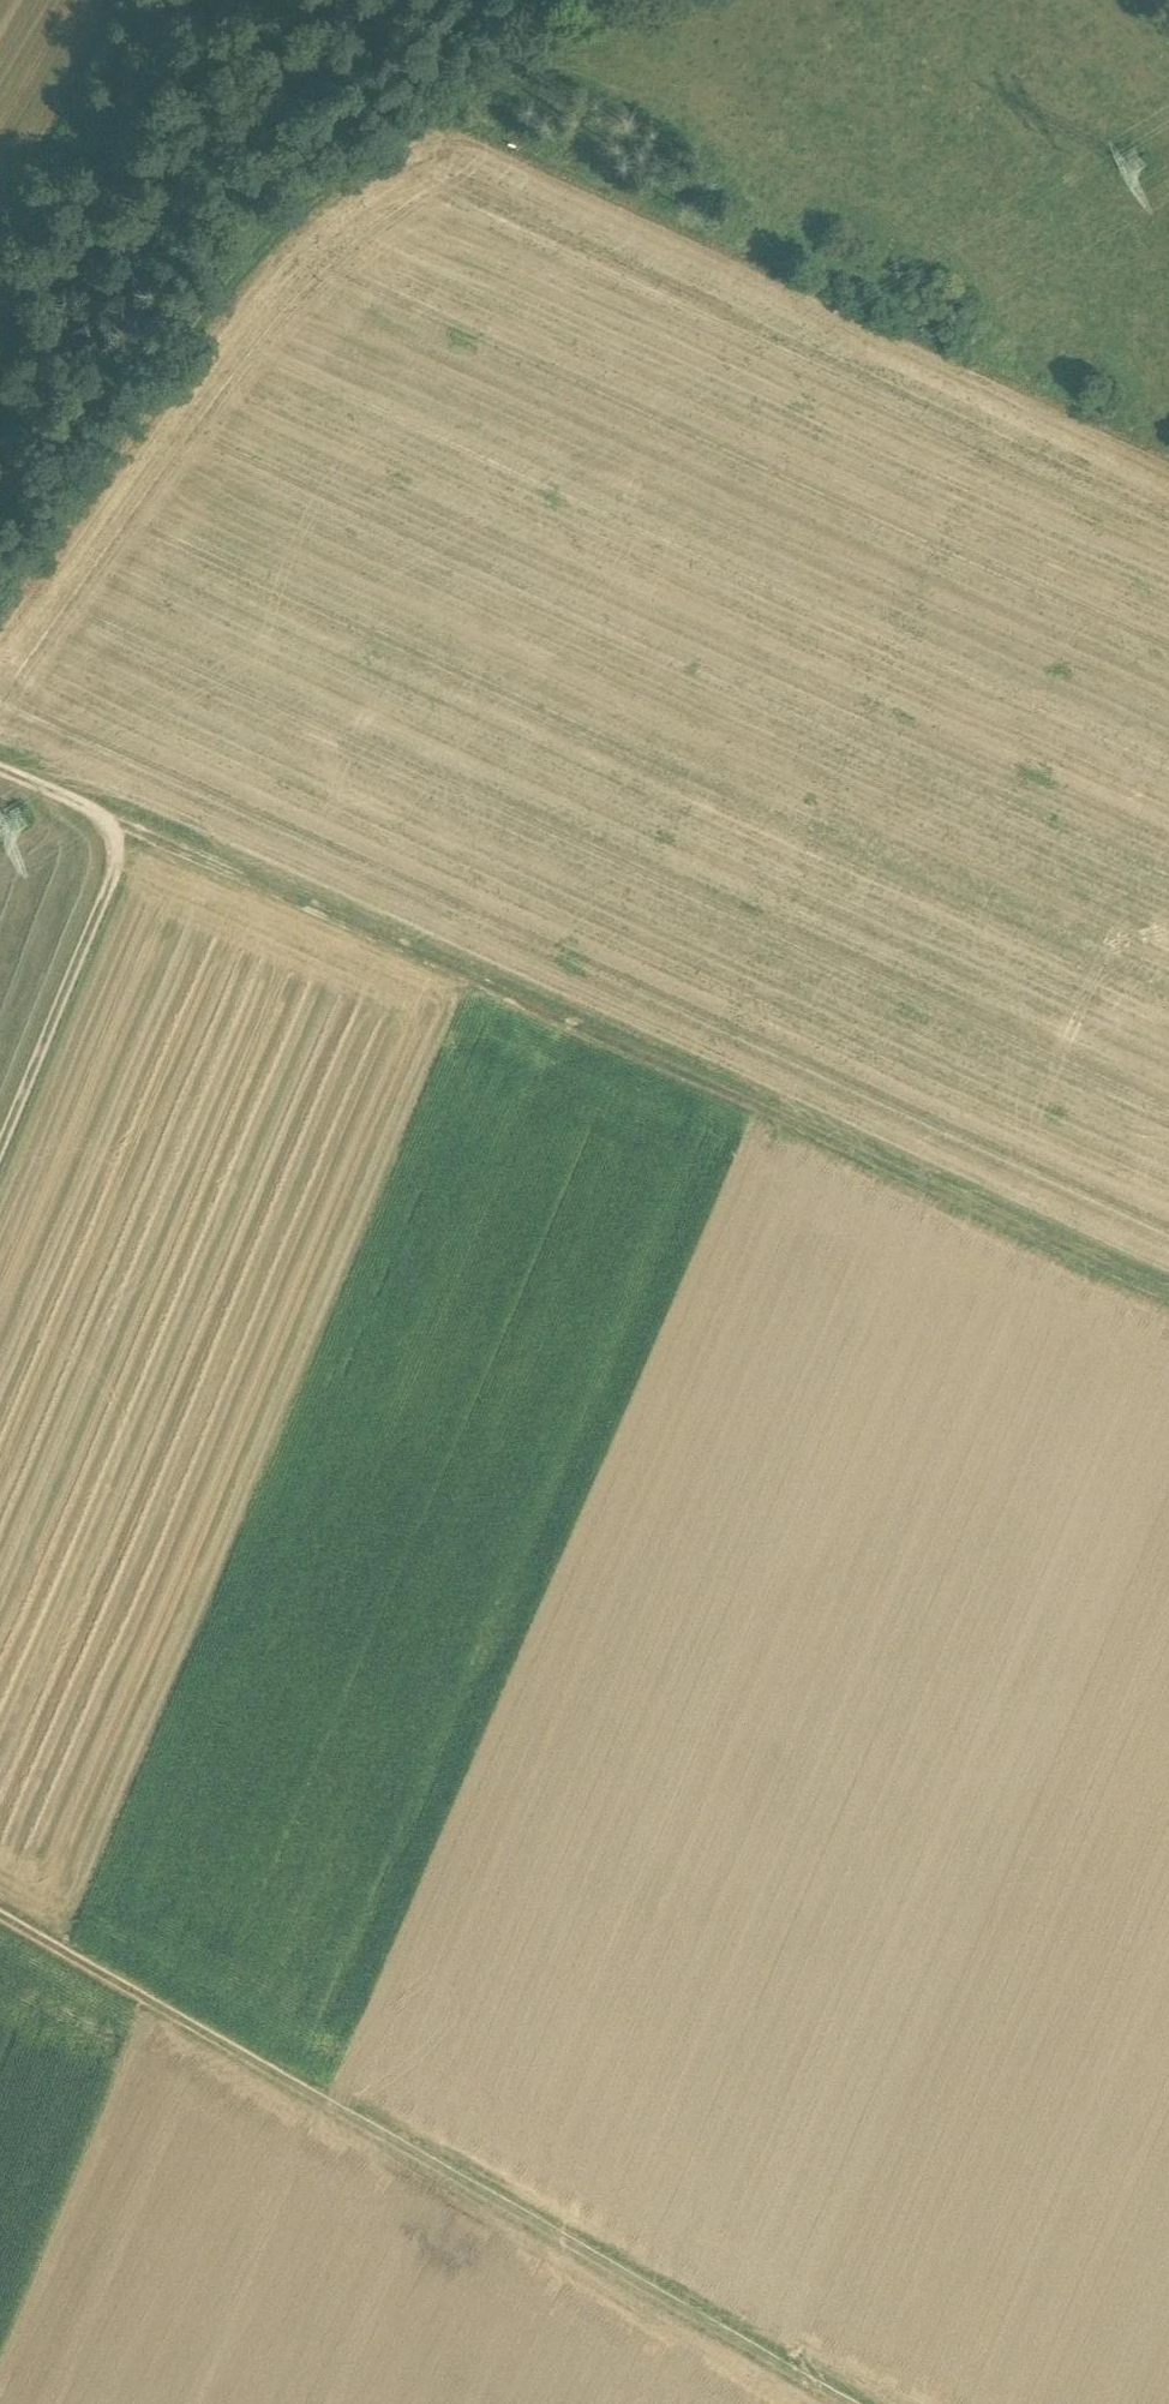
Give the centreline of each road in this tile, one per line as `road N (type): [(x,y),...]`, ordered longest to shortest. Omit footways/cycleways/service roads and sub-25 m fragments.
road 1 (track): [(1168,1296),(133,827)]
road 2 (track): [(0,1917),(844,2403)]
road 3 (track): [(133,827),(0,1151)]
road 4 (track): [(133,827),(0,772)]

